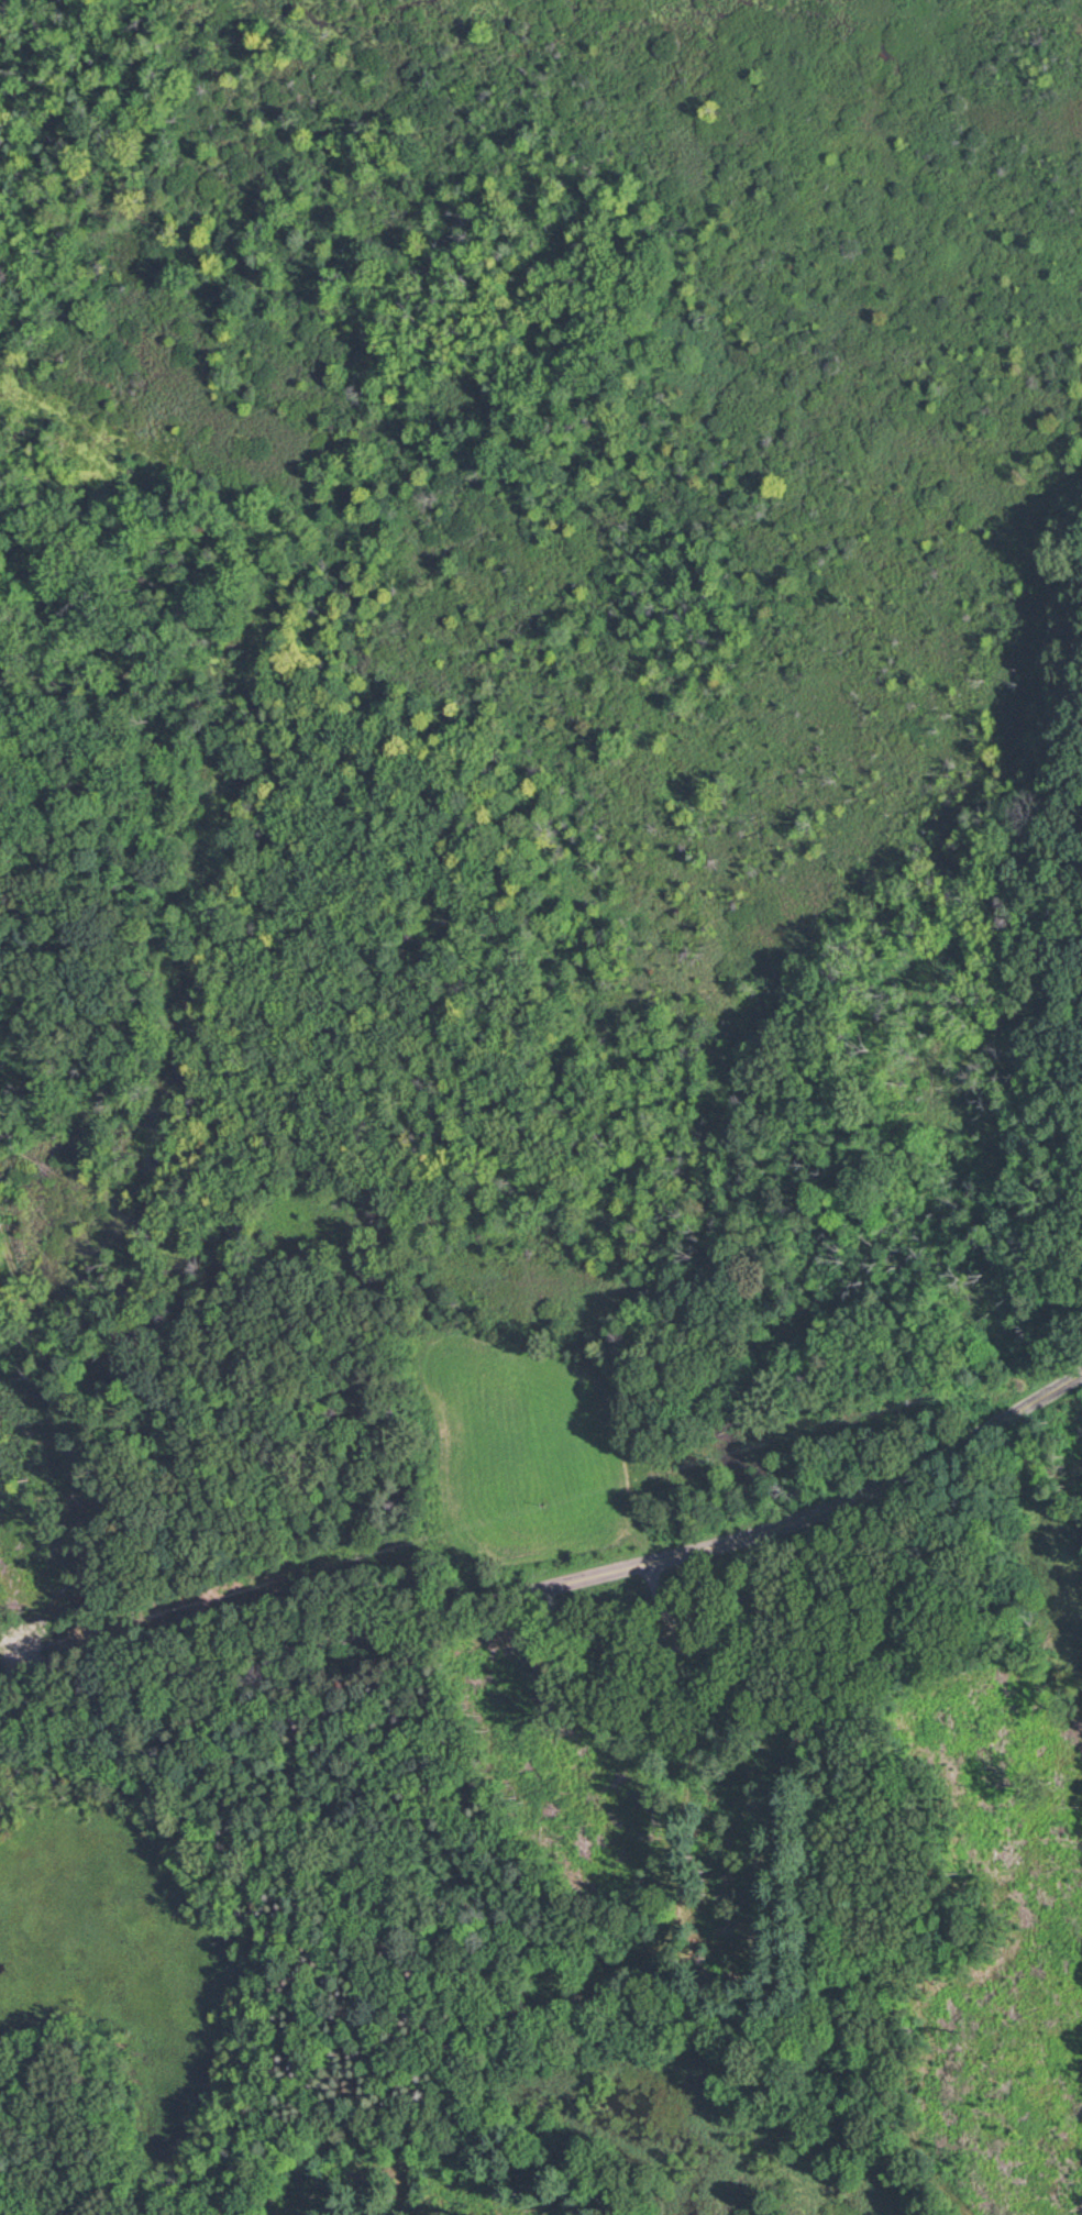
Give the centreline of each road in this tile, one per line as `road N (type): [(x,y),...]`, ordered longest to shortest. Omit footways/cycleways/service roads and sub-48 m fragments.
road 1 (residential): [(0,1728),(747,1542),(885,1490),(1081,1378)]
road 2 (track): [(0,1239),(32,1341),(109,1445),(134,1519),(143,1693)]

